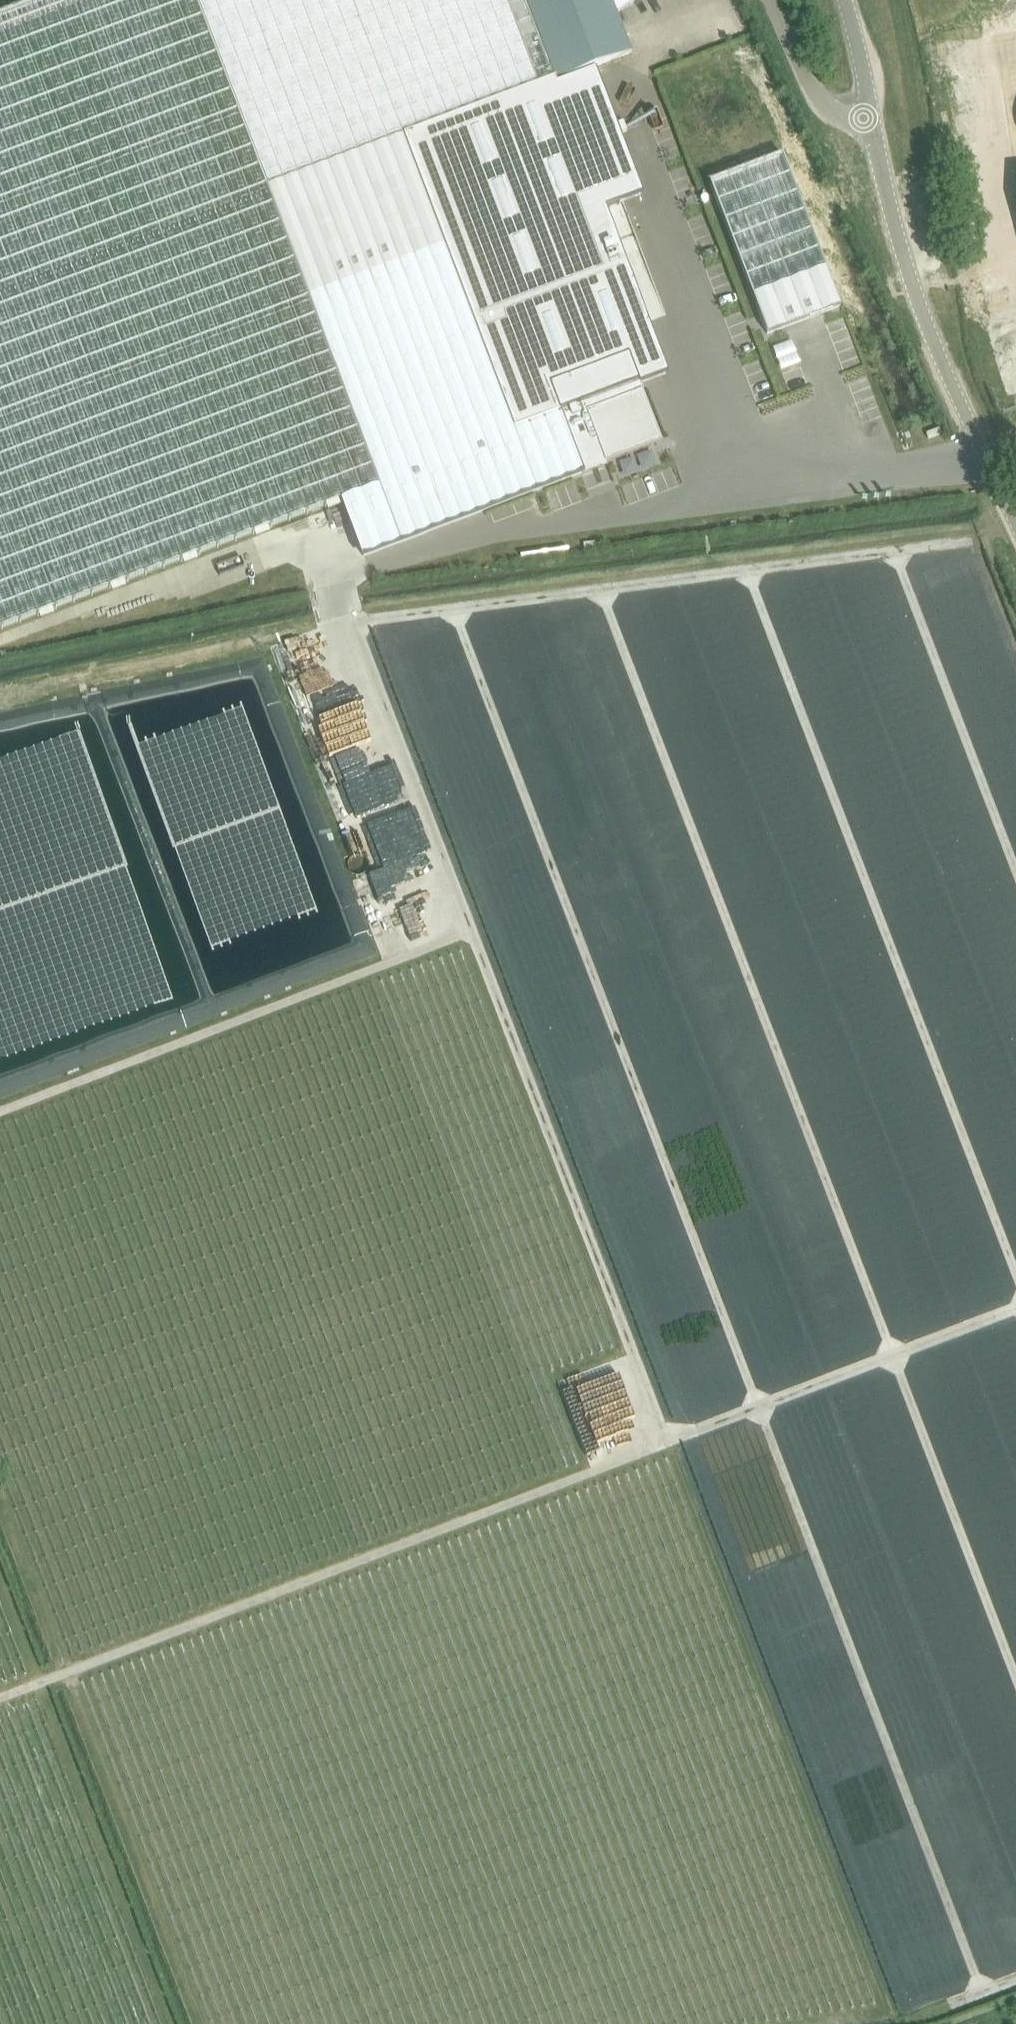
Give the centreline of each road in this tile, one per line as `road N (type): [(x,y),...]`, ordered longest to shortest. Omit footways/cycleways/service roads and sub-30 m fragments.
road 1 (tertiary): [(1015,521),(917,299),(874,129)]
road 2 (unclassified): [(874,129),(826,104),(771,0)]
road 3 (tertiary): [(874,129),(845,0)]

